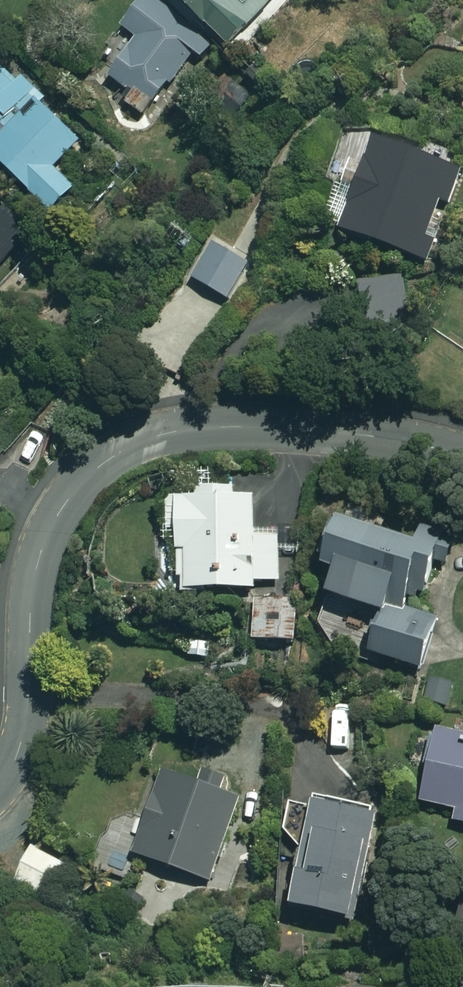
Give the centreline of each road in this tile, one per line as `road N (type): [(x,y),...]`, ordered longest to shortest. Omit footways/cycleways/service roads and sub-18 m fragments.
road 1 (tertiary): [(462,458),(354,433),(207,427),(136,442),(101,464),(59,514),(41,551),(20,747),(0,785)]

